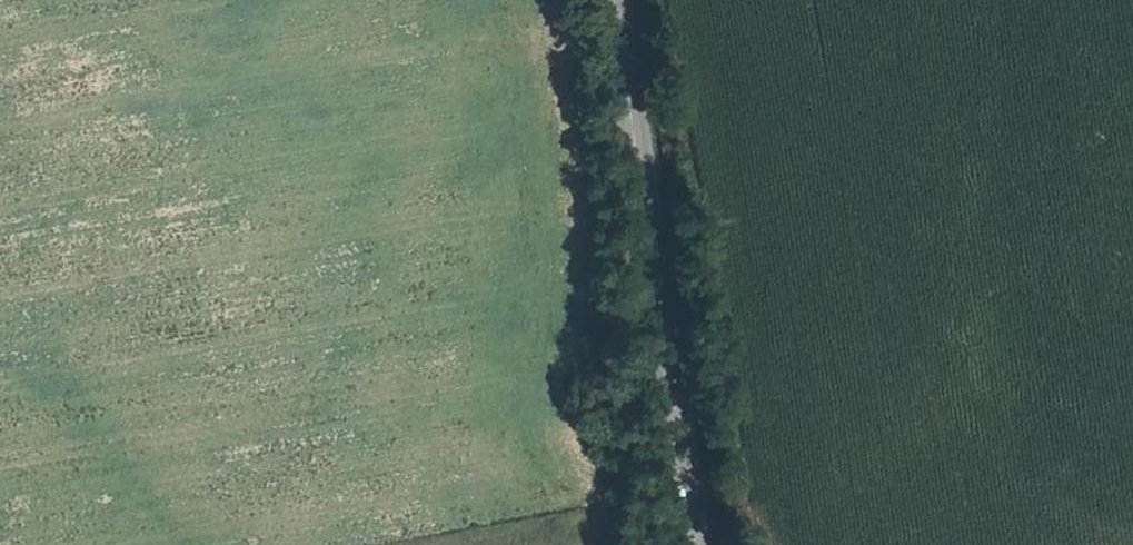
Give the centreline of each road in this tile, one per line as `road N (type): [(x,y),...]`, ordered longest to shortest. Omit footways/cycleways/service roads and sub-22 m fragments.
road 1 (secondary): [(617,0),(701,544)]

